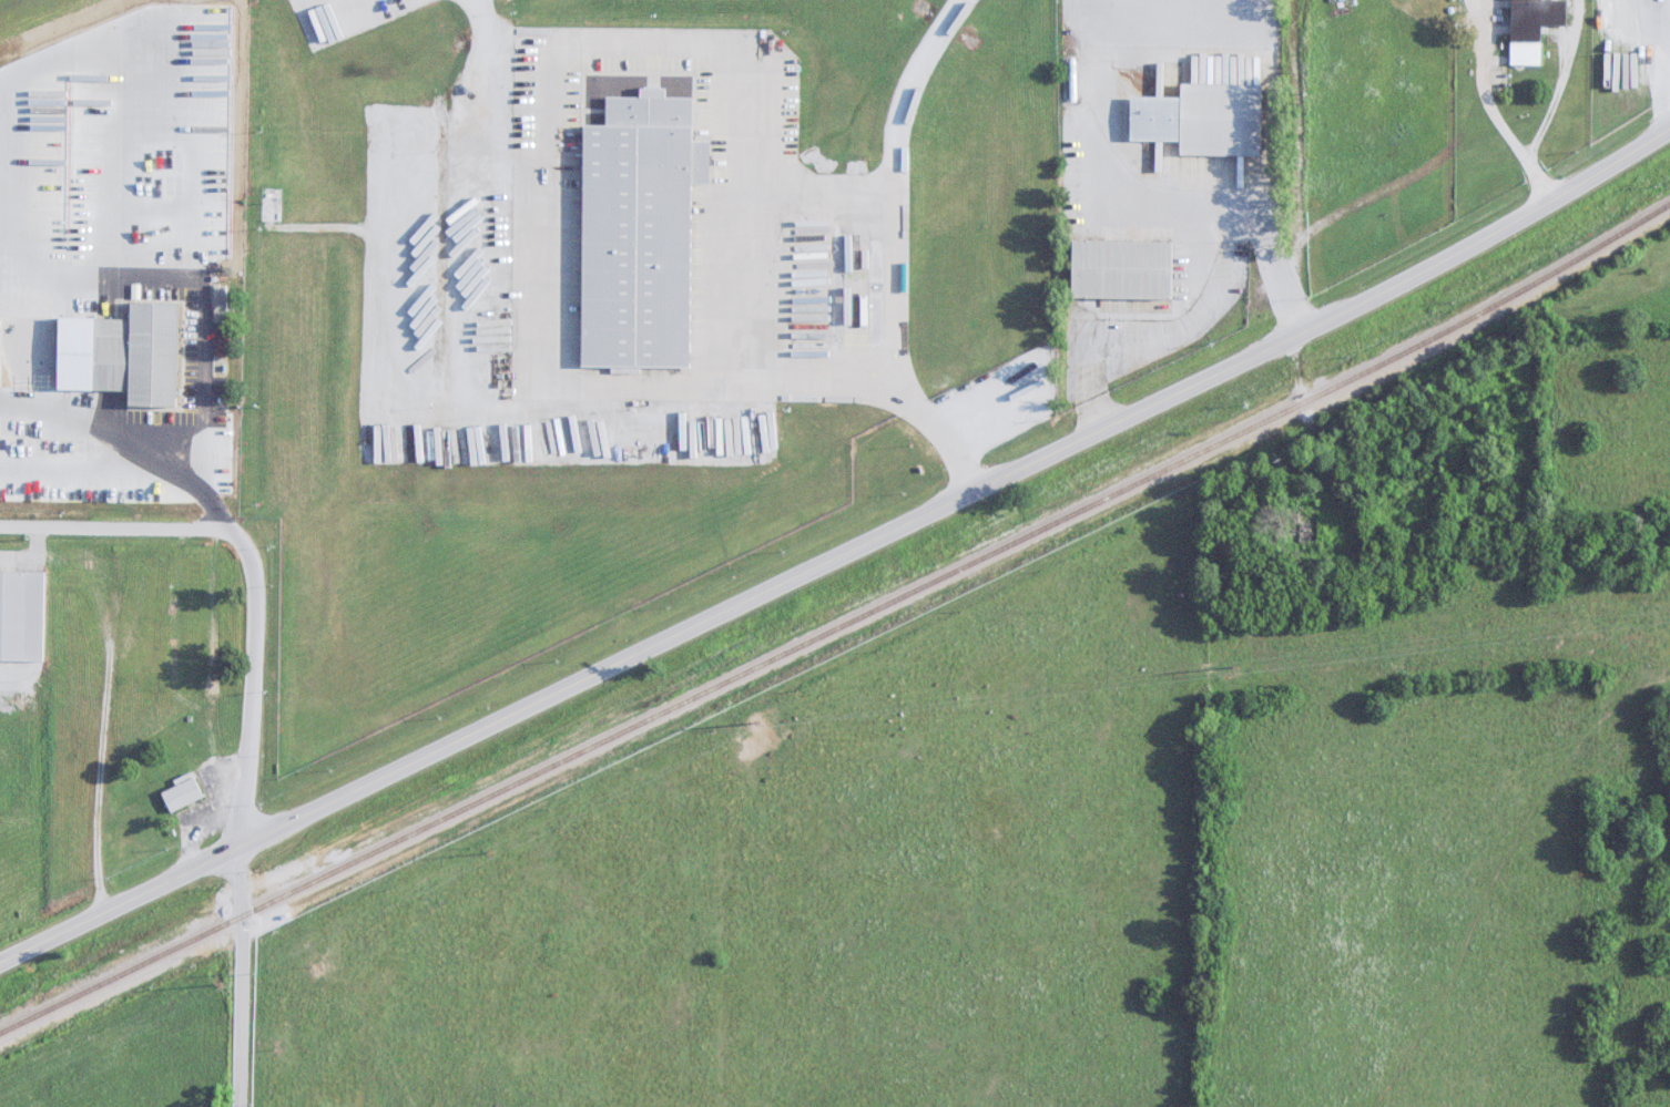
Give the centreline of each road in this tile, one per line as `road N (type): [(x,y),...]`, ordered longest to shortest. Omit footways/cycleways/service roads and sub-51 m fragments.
road 1 (tertiary): [(0,962),(1300,332),(1554,203),(1669,131)]
road 2 (residential): [(0,538),(235,540),(259,576),(243,844),(244,1106)]

